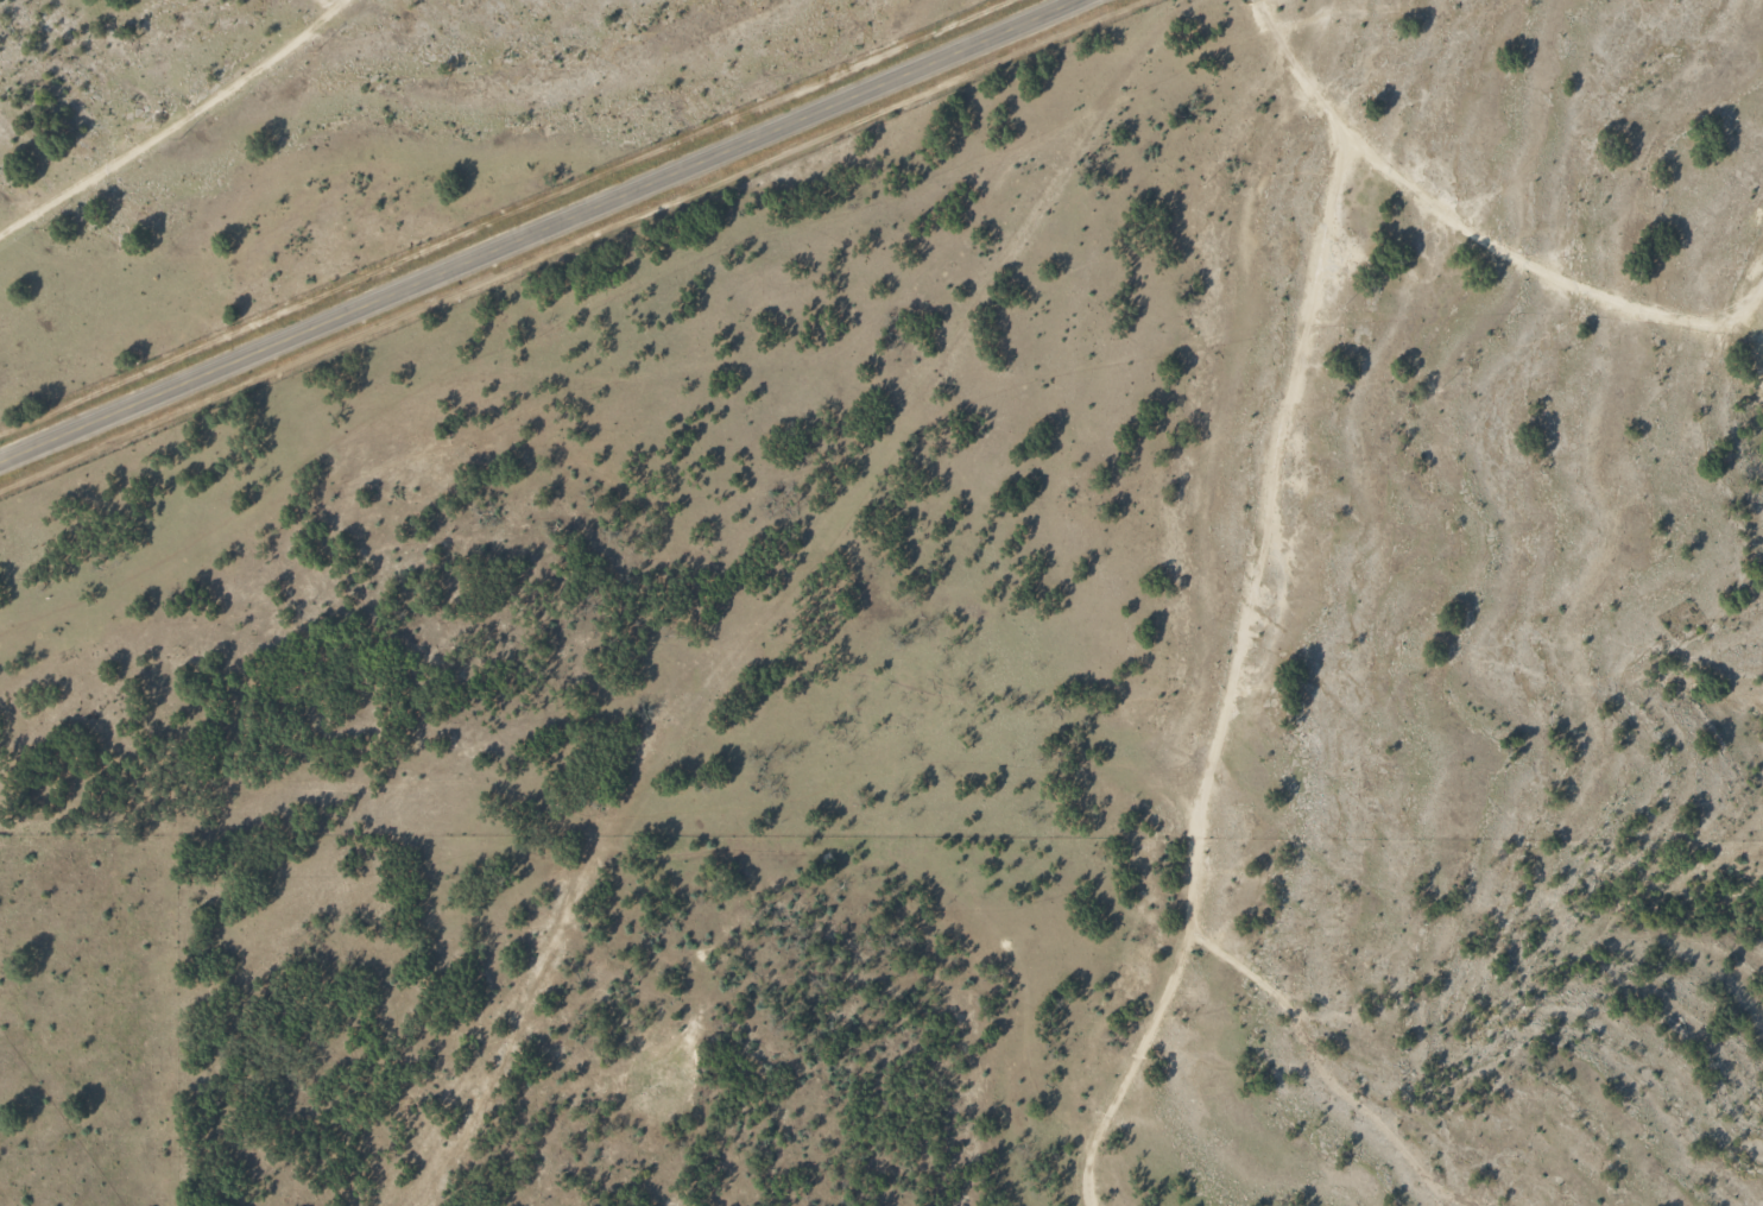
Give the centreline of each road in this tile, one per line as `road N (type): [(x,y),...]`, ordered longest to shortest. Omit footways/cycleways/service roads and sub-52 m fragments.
road 1 (primary): [(0,469),(1079,0)]

